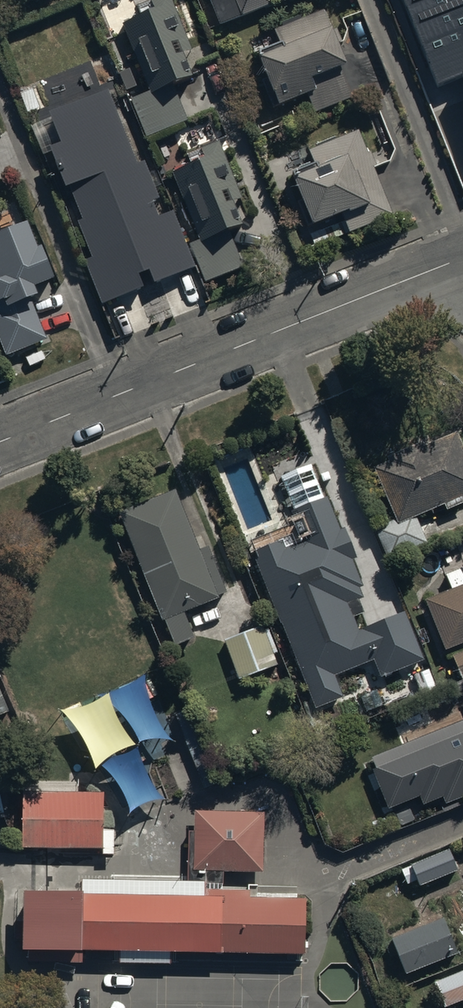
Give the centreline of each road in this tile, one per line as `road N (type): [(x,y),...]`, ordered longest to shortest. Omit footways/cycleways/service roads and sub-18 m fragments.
road 1 (residential): [(0,444),(462,258)]

